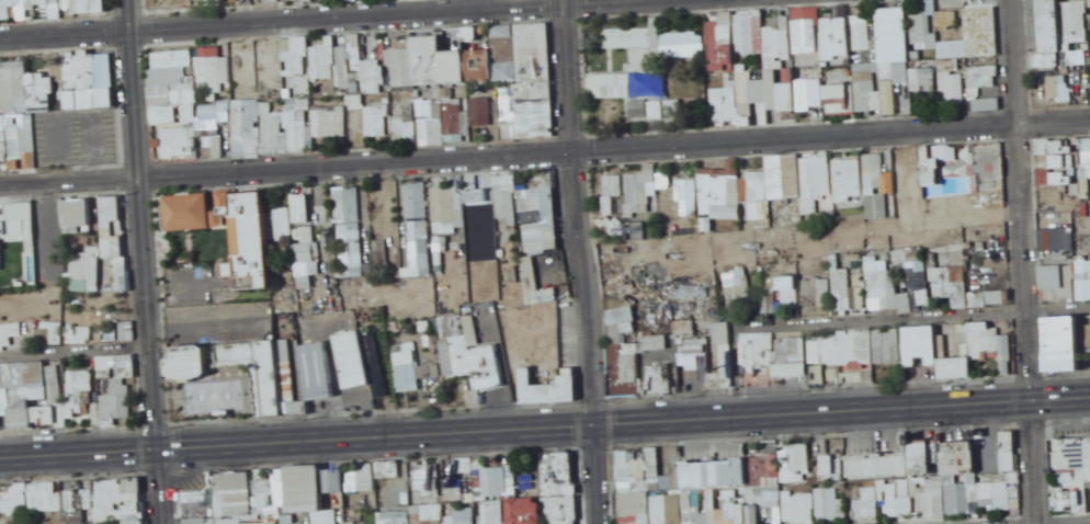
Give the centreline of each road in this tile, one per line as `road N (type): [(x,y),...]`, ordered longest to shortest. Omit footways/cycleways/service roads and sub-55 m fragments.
road 1 (tertiary): [(562,0),(597,523)]
road 2 (residential): [(1010,0),(1039,523)]
road 3 (tertiary): [(129,0),(159,451)]

